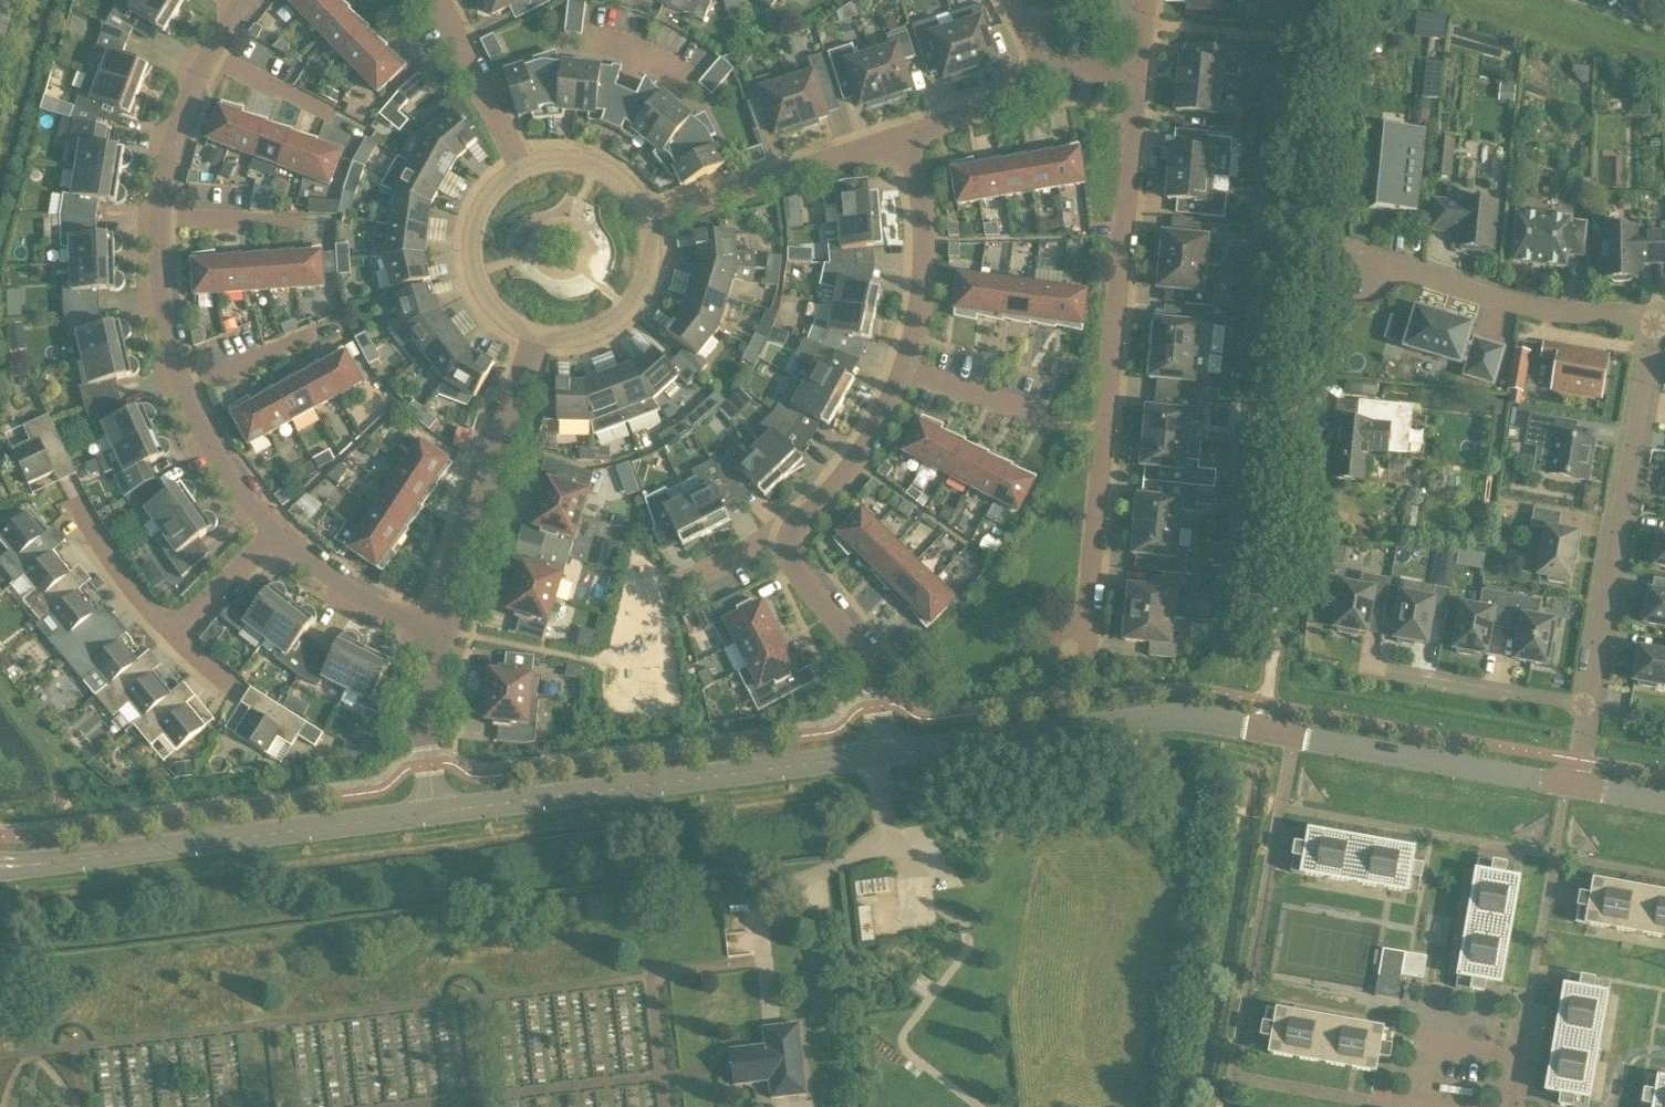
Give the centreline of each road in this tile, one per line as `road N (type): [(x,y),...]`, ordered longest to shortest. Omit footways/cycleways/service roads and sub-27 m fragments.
road 1 (residential): [(881,750),(1181,717),(1571,785)]
road 2 (residential): [(1087,663),(1138,73)]
road 3 (residential): [(1656,319),(1571,785)]
road 4 (residential): [(434,808),(881,750)]
road 5 (residential): [(0,866),(434,808)]
road 6 (residential): [(442,632),(529,329)]
road 7 (residential): [(1656,319),(1537,308),(1362,258)]
road 8 (residential): [(651,219),(907,136)]
road 9 (residential): [(881,750),(875,684),(778,536)]
road 10 (residential): [(908,368),(926,279),(921,193),(907,136)]
road 11 (residential): [(778,536),(843,478),(908,368)]
road 12 (residential): [(514,158),(487,181),(470,213),(466,249),(476,283),(498,311),(529,329)]
road 13 (residential): [(529,329),(569,334),(607,322),(636,295),(652,259),(651,219)]
road 14 (residential): [(442,632),(380,609),(278,535)]
road 15 (residential): [(1334,44),(1143,27)]
road 16 (residential): [(434,808),(424,699),(442,632)]
road 17 (residential): [(514,158),(436,0)]
road 18 (residential): [(278,535),(213,453),(180,390)]
road 19 (residential): [(180,390),(156,277),(157,217)]
road 20 (residential): [(157,217),(164,168),(208,51)]
road 21 (residential): [(651,219),(637,188),(613,163),(581,149),(547,148),(514,158)]
road 22 (residential): [(173,637),(80,504)]
road 23 (residential): [(907,136),(1022,94),(1039,64)]
road 24 (residential): [(908,368),(1053,416)]
road 25 (residential): [(173,637),(278,535)]
road 26 (residential): [(157,217),(301,221)]
road 27 (residential): [(180,390),(310,332)]
road 28 (residential): [(208,51),(333,113)]
road 29 (residential): [(1533,974),(1510,1106)]

